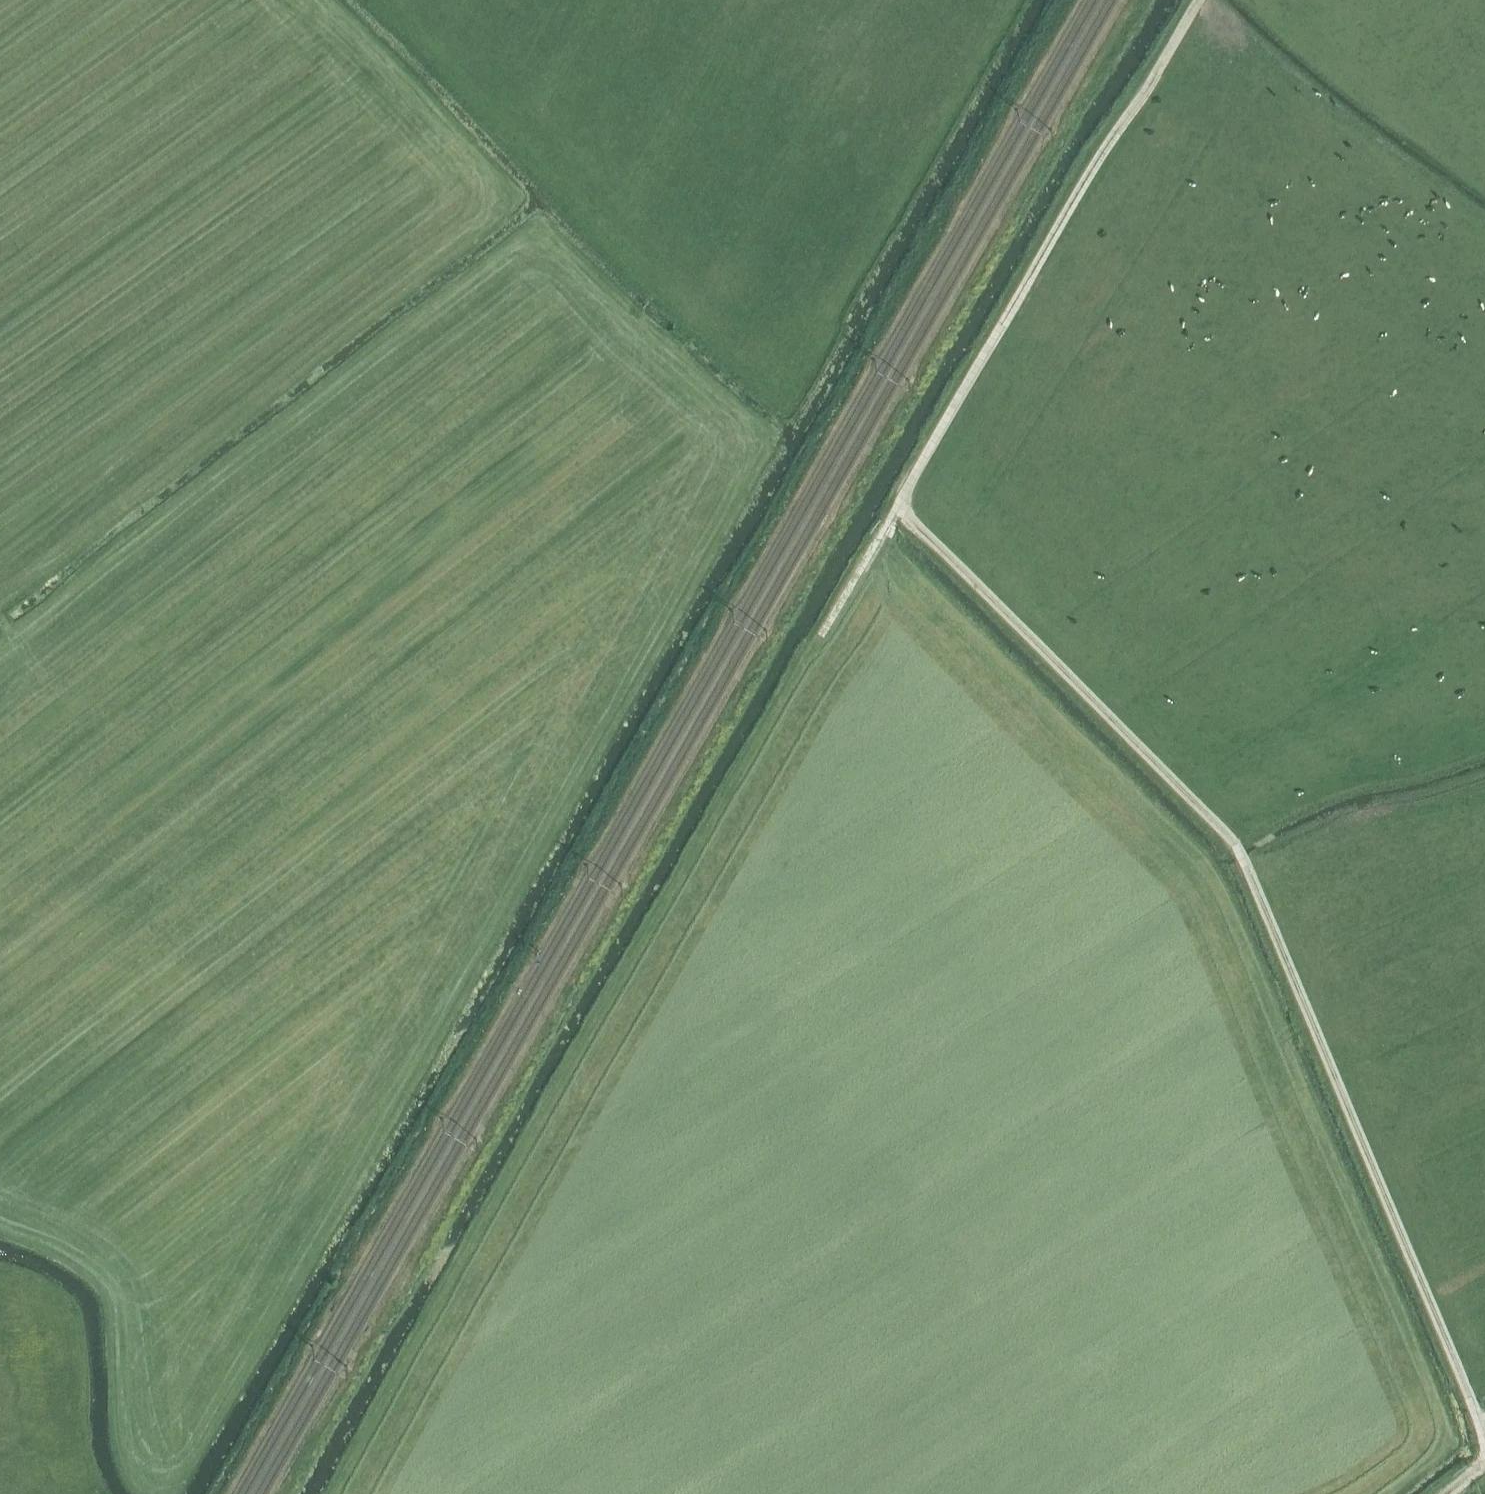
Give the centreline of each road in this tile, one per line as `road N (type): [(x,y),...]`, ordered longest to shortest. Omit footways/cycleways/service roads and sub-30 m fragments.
road 1 (track): [(1484,1460),(1478,1412),(1239,854),(1217,826),(901,512),(806,668)]
road 2 (track): [(901,512),(1081,189),(1199,0)]

